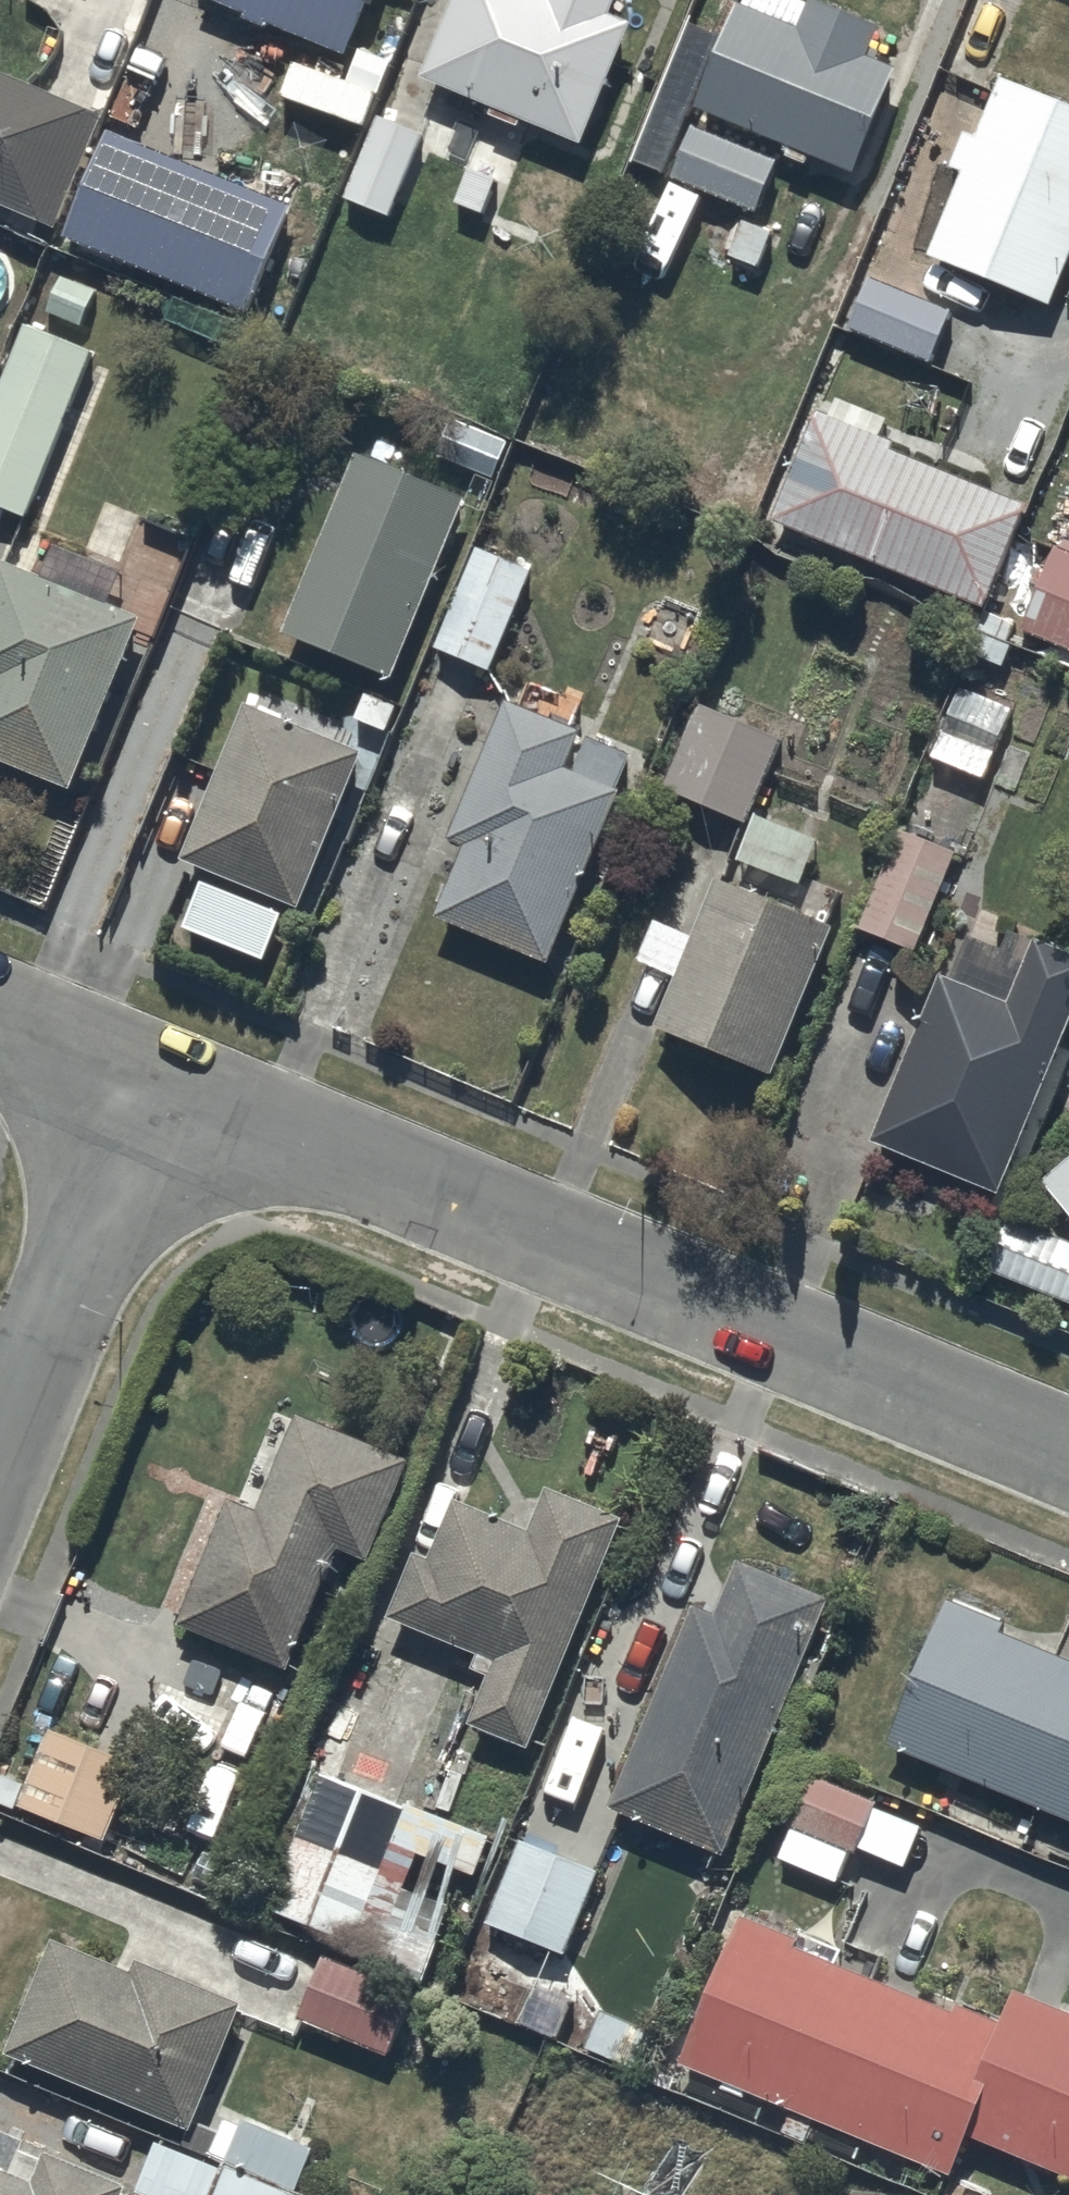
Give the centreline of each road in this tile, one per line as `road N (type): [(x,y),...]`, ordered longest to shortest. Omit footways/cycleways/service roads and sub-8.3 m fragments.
road 1 (residential): [(1068,1457),(156,1084)]
road 2 (residential): [(156,1084),(0,1458)]
road 3 (residential): [(156,1084),(0,1019)]

